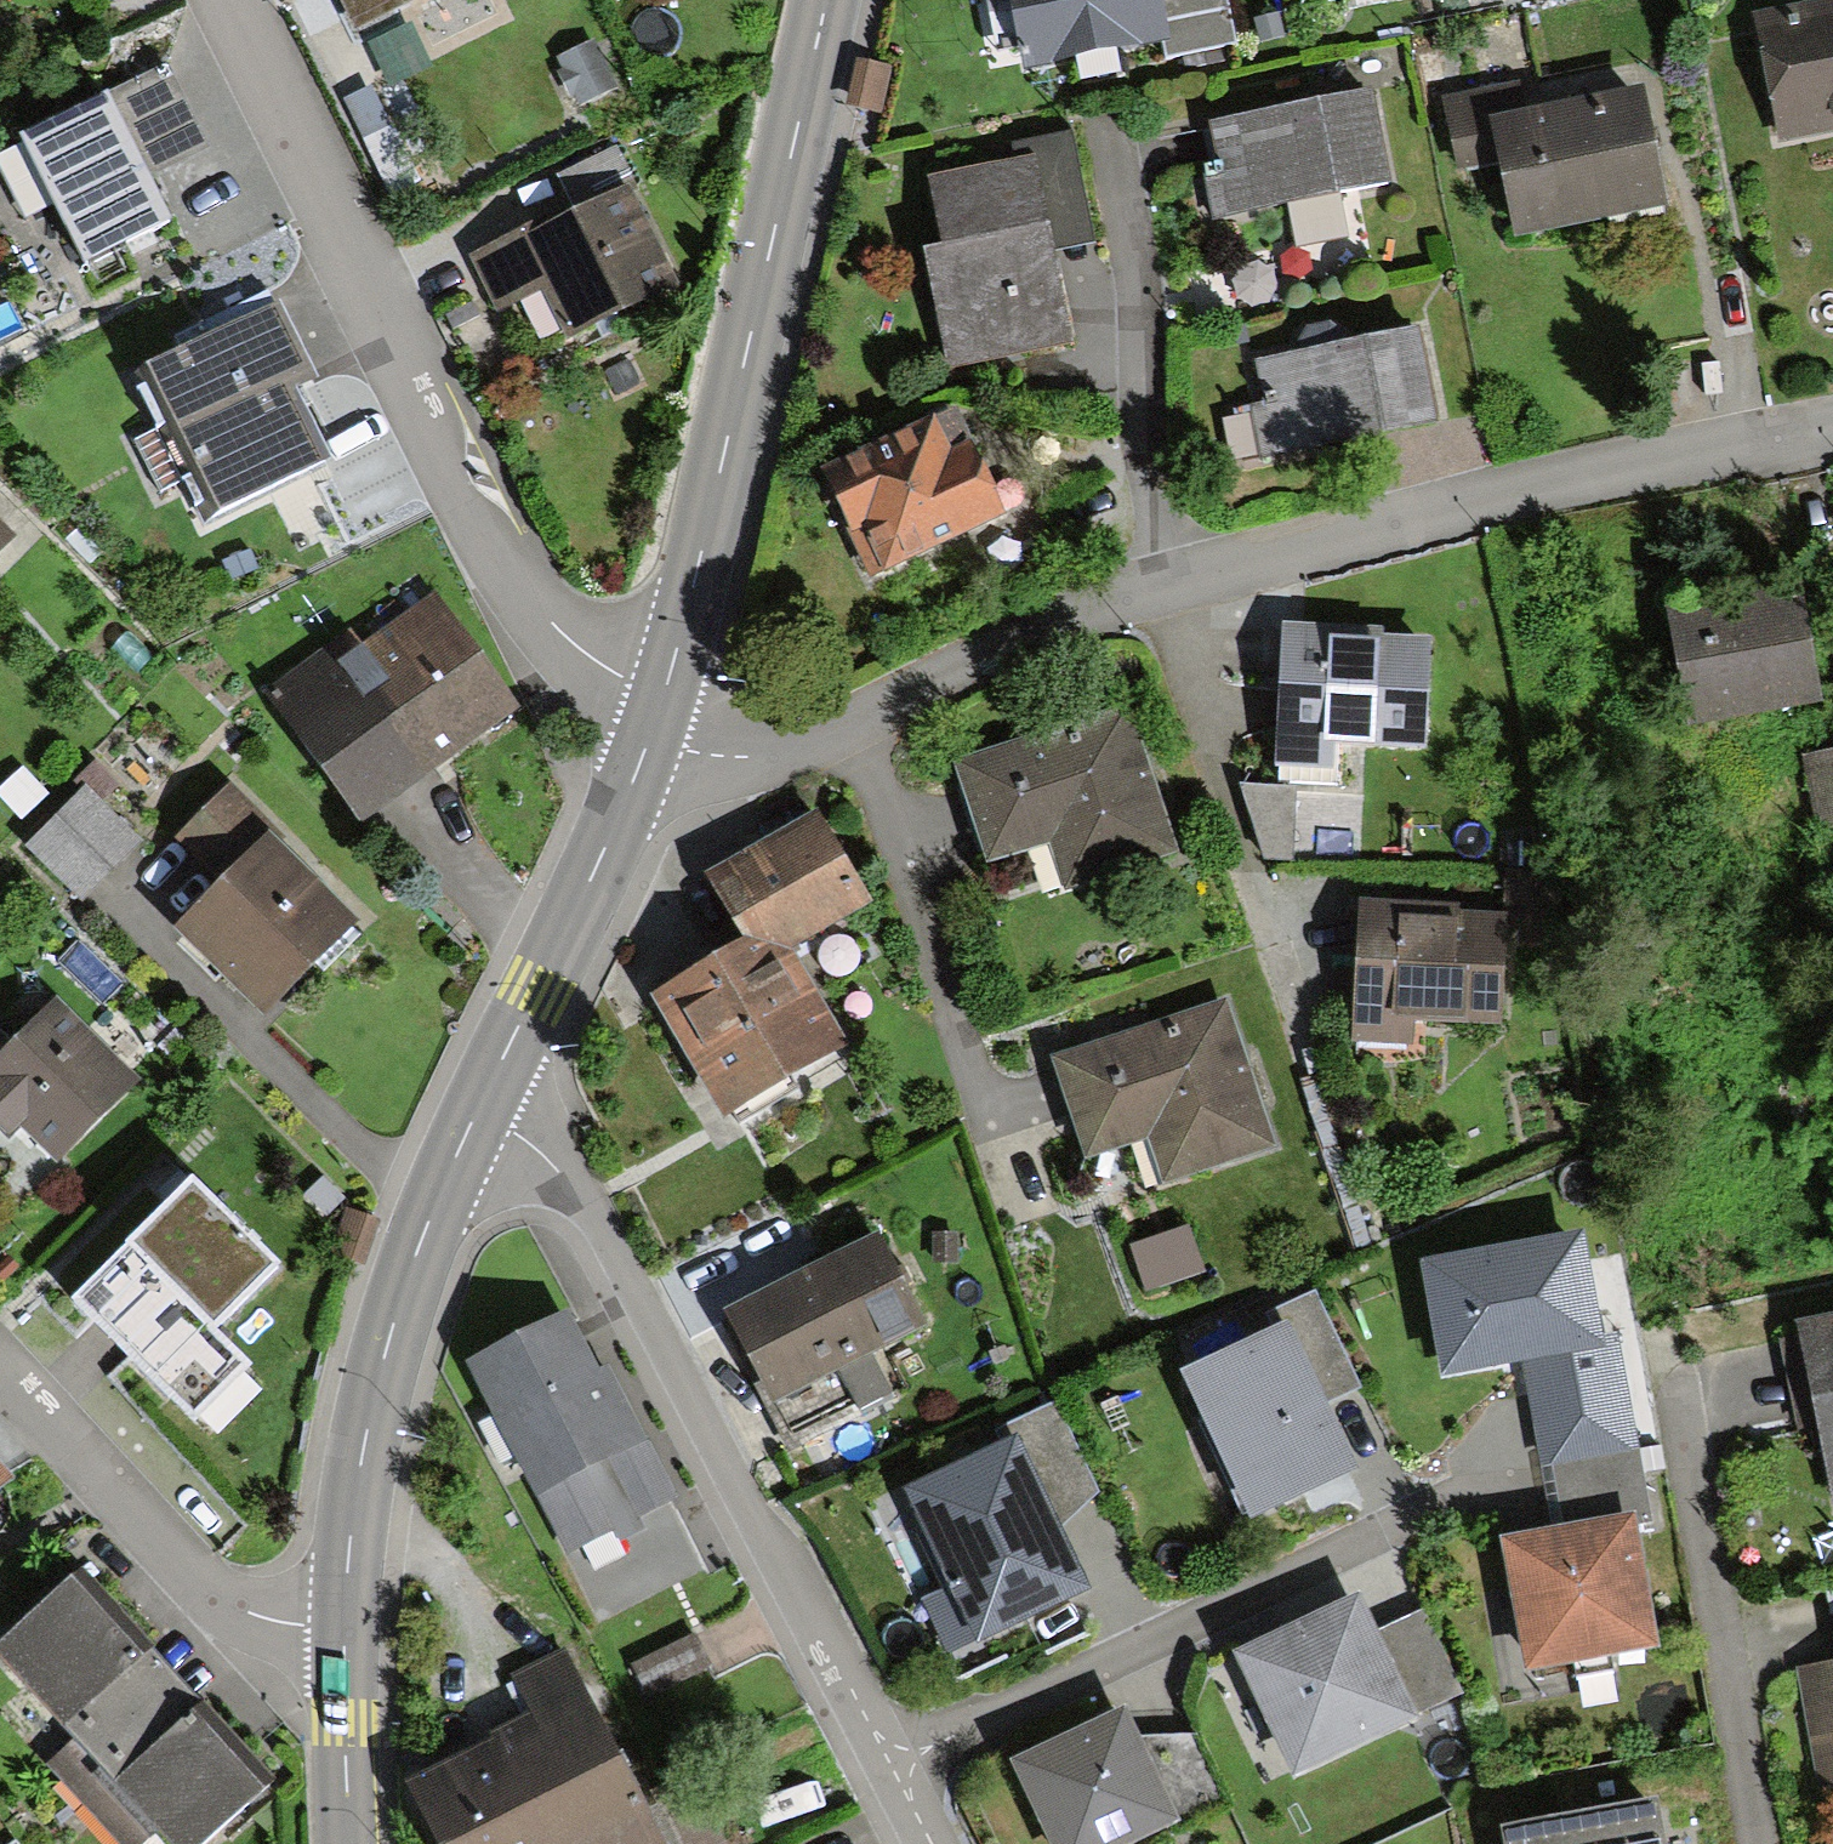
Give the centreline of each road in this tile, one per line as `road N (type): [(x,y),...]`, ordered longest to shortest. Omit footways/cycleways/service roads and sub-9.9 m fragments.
road 1 (residential): [(1832,426),(1629,466),(1165,578),(1032,629),(901,702),(768,756),(724,755),(687,742),(659,718)]
road 2 (residential): [(216,0),(501,573),(659,718)]
road 3 (residential): [(892,1770),(725,1475),(590,1210),(534,1145),(478,1111)]
road 4 (tertiary): [(659,718),(828,0)]
road 5 (residential): [(892,1770),(1430,1505),(1500,1508)]
road 6 (tertiary): [(346,1636),(359,1464),(379,1373),(437,1188),(478,1111)]
road 7 (residential): [(346,1636),(228,1610),(0,1369)]
road 8 (residential): [(1749,1843),(1670,1407)]
road 9 (tertiary): [(478,1111),(659,718)]
road 10 (tertiary): [(350,1843),(346,1636)]

